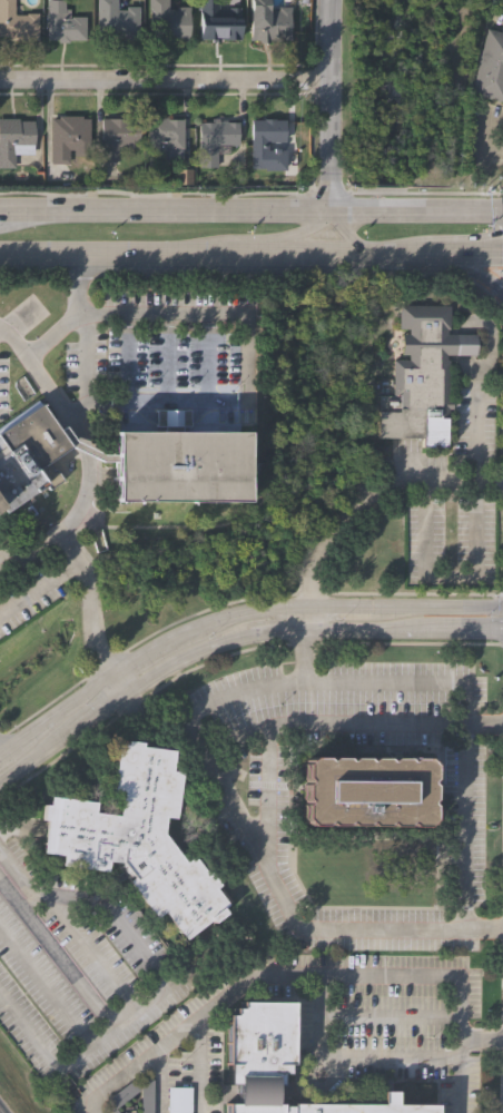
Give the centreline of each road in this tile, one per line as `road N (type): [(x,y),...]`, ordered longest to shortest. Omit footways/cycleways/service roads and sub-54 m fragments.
road 1 (tertiary): [(0,777),(137,680),(229,641),(313,631),(502,630)]
road 2 (tertiary): [(502,606),(248,609),(162,643),(72,696)]
road 3 (secondary): [(0,252),(359,254)]
road 4 (secondary): [(331,208),(0,208)]
road 5 (residential): [(328,78),(0,79)]
road 6 (tertiary): [(331,208),(329,0)]

